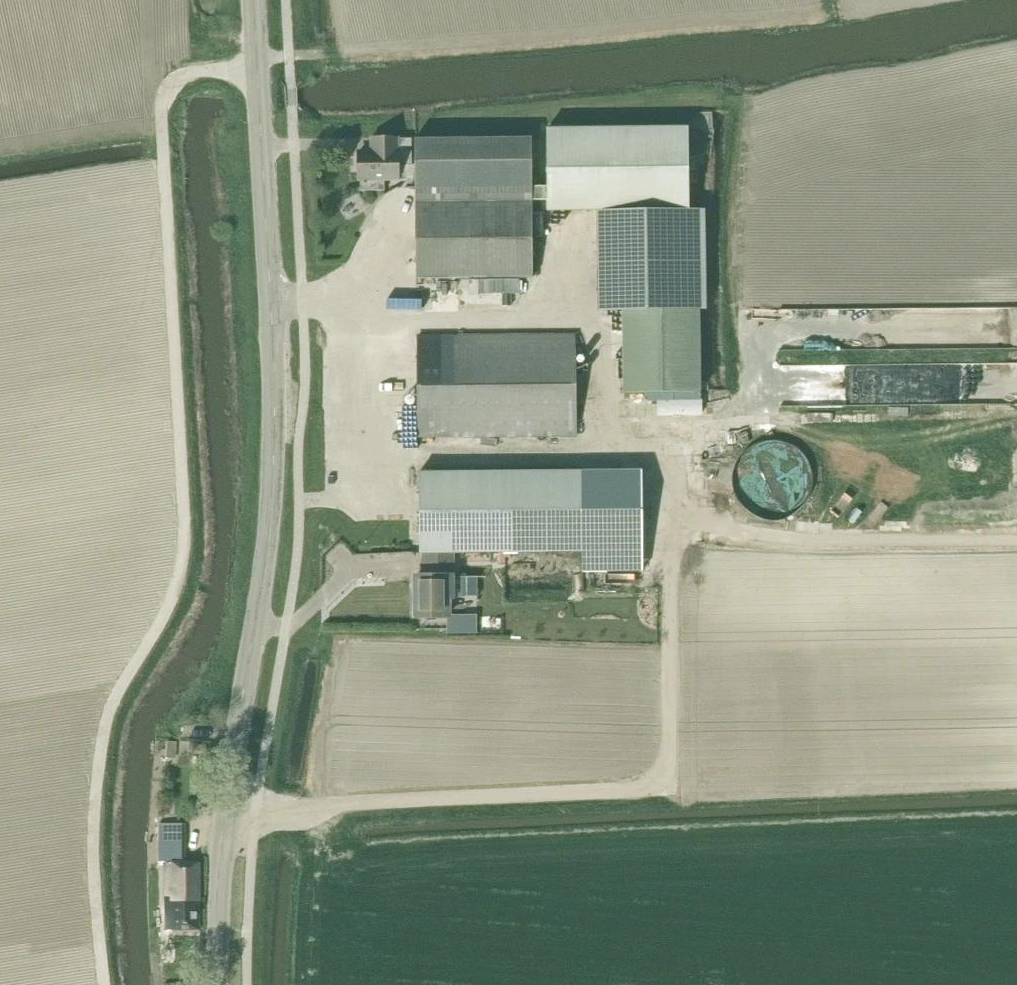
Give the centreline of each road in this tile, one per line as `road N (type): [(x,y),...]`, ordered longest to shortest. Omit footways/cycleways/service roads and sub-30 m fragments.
road 1 (track): [(104,984),(93,838),(106,726),(171,602),(183,561),(162,97),(176,77),(320,56)]
road 2 (secondary): [(219,984),(223,838),(272,522),(273,361),(254,0)]
road 3 (track): [(227,812),(664,785),(668,456),(600,456),(599,323)]
road 4 (track): [(1016,540),(809,541),(669,517)]

